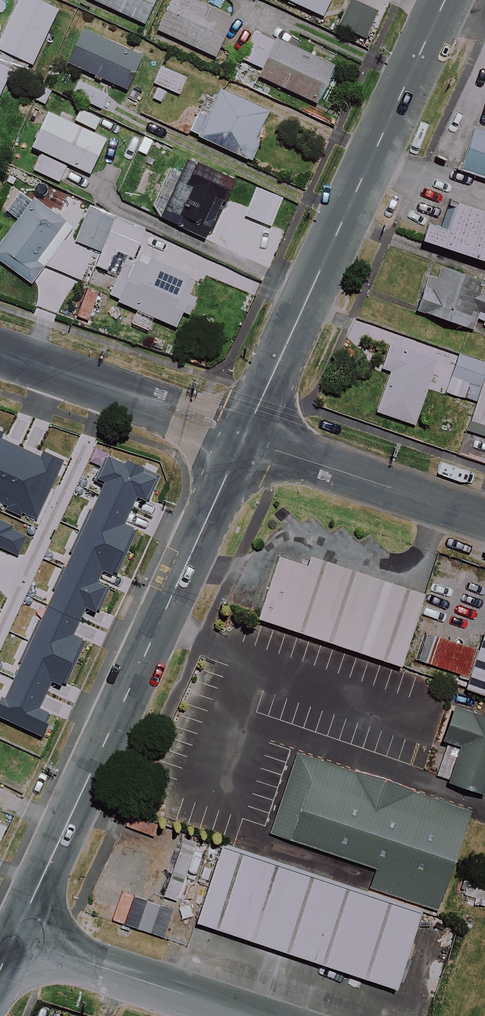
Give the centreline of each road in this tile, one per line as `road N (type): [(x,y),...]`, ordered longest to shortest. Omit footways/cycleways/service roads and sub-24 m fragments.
road 1 (tertiary): [(243,439),(15,939)]
road 2 (tertiary): [(446,0),(243,439)]
road 3 (unclassified): [(0,352),(243,439)]
road 4 (unclassified): [(243,439),(484,521)]
road 5 (unclassified): [(15,939),(247,1015)]

